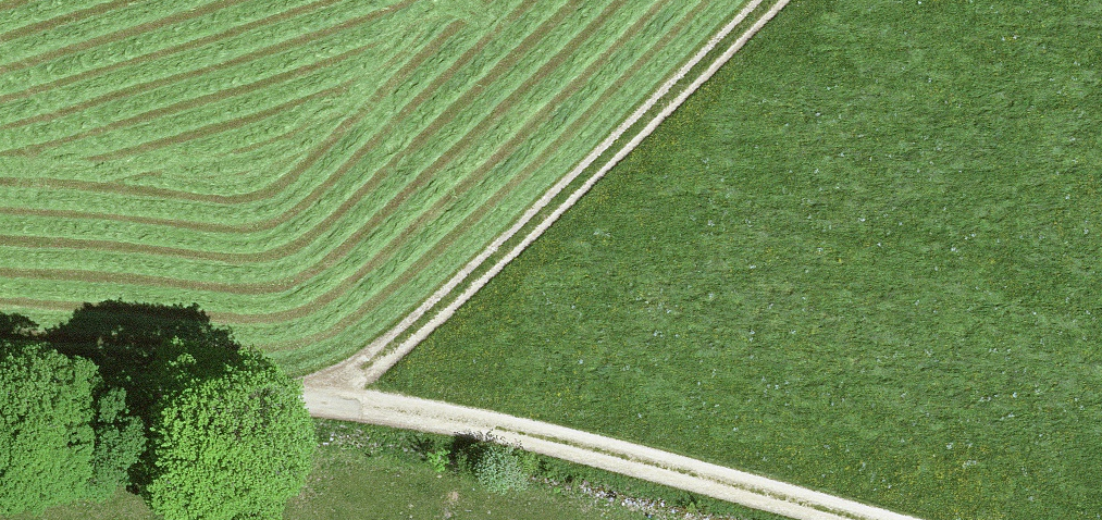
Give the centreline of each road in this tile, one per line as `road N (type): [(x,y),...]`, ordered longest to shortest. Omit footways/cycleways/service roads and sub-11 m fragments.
road 1 (track): [(325,399),(425,330),(777,0)]
road 2 (track): [(325,399),(556,431),(884,519)]
road 3 (track): [(0,374),(325,399)]

